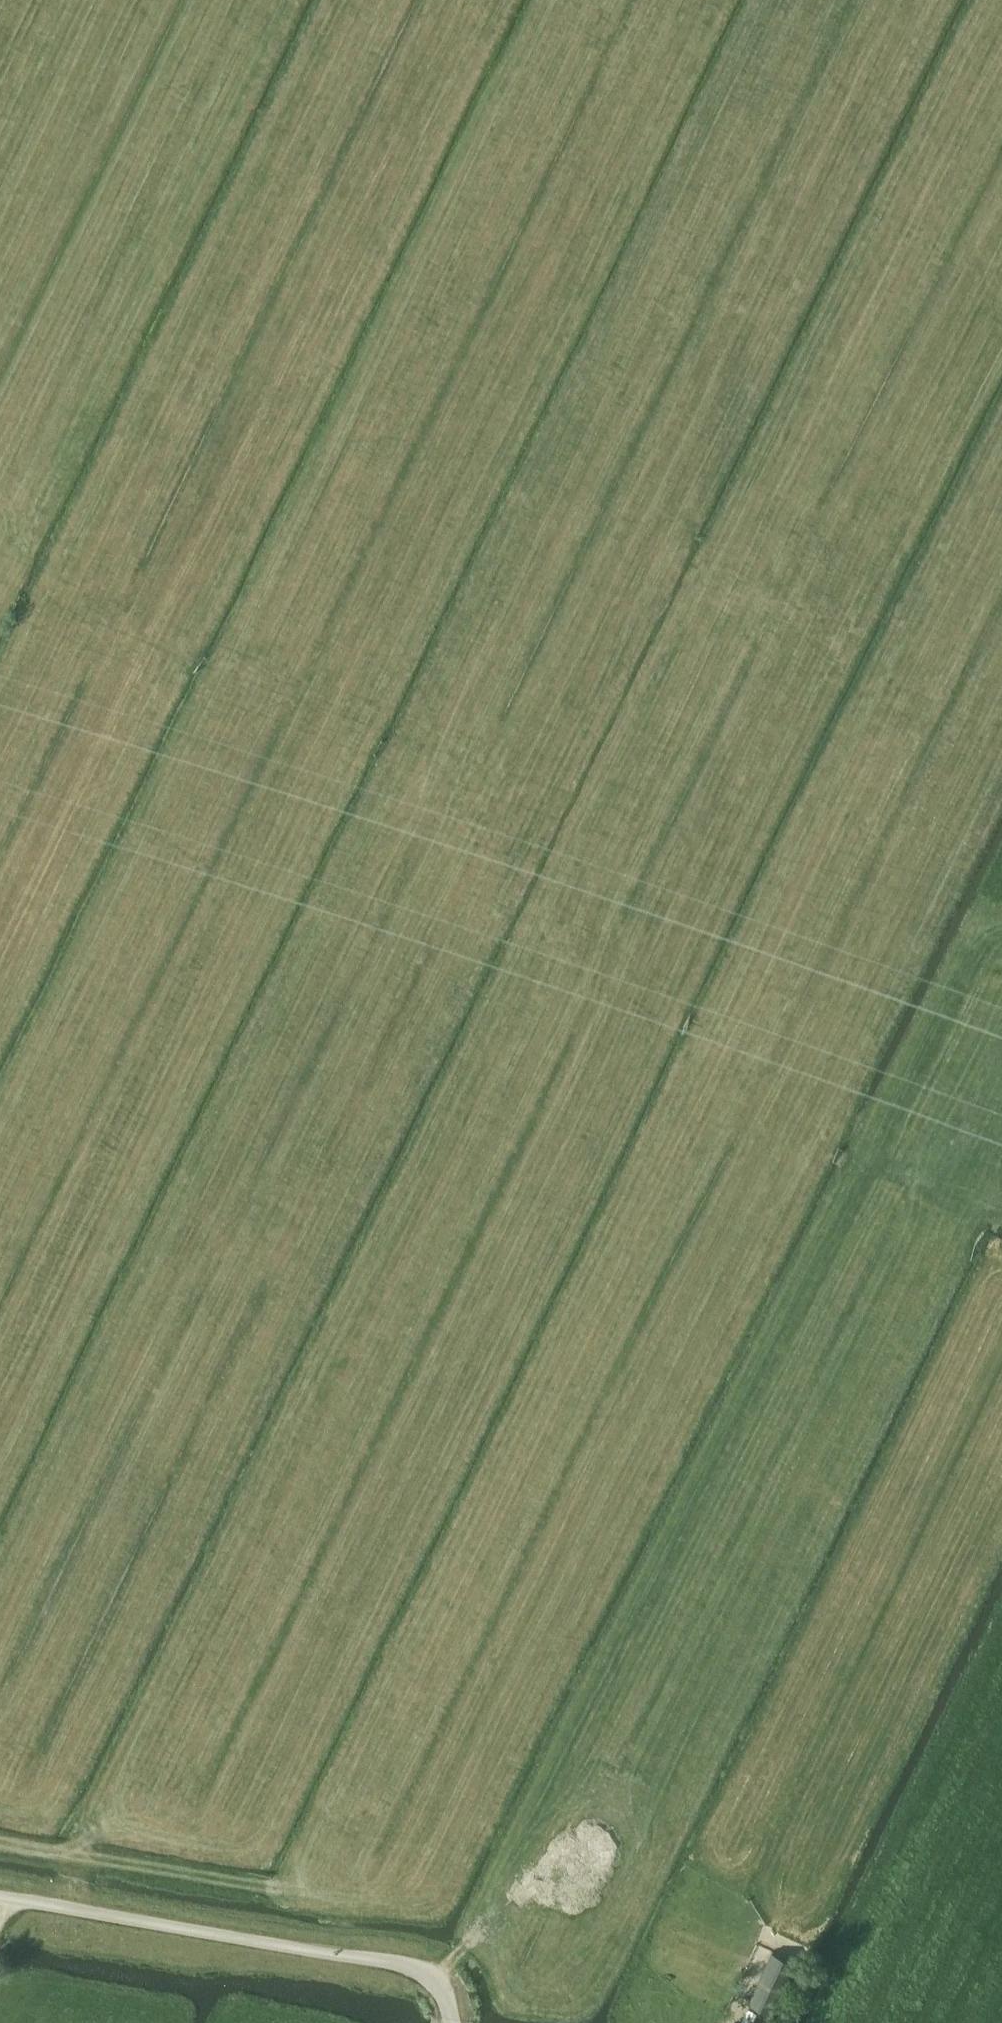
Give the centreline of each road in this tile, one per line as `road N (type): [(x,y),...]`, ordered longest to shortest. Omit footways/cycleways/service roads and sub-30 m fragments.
road 1 (unclassified): [(453,2022),(438,1981),(412,1968),(0,1897)]
road 2 (track): [(74,1910),(82,1859),(0,1844)]

